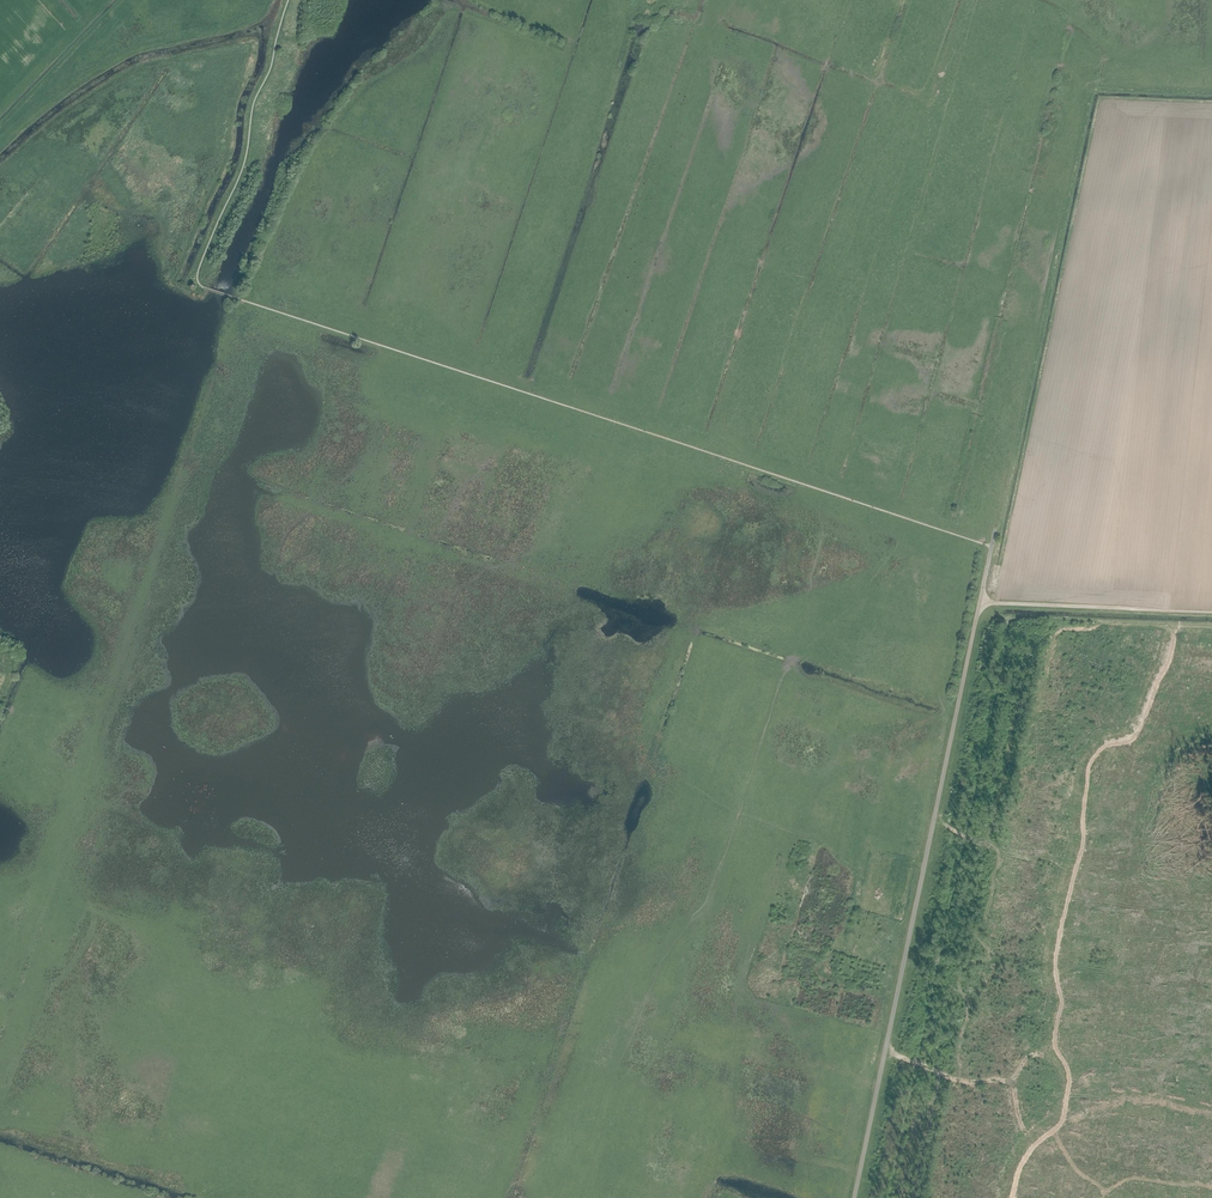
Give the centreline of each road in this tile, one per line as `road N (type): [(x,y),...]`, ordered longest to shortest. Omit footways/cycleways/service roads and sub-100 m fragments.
road 1 (unclassified): [(854,1197),(992,546)]

